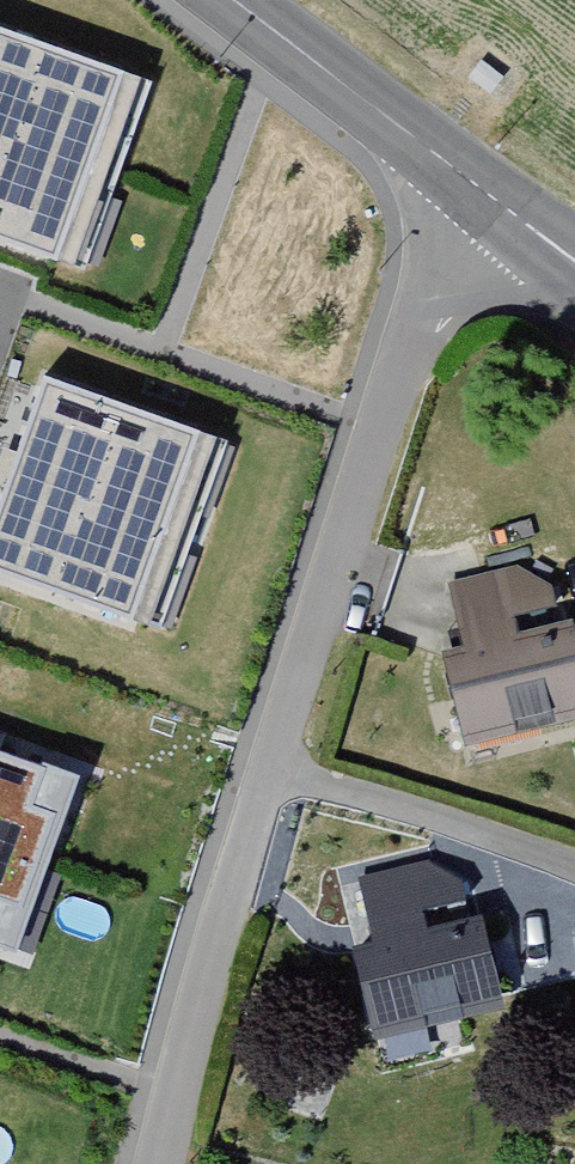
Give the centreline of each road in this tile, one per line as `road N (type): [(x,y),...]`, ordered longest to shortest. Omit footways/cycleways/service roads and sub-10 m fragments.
road 1 (residential): [(172,1163),(256,740),(460,171)]
road 2 (unclassified): [(460,171),(238,0)]
road 3 (unclassified): [(574,246),(460,171)]

